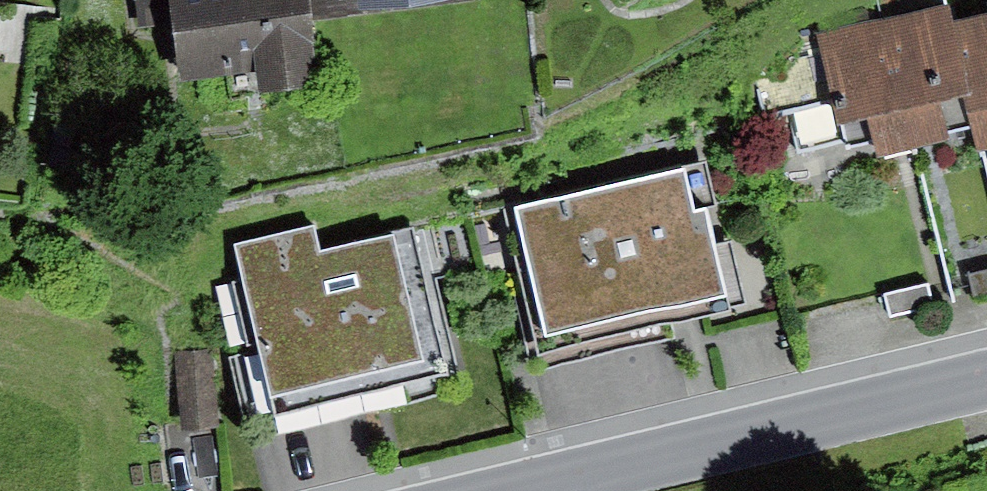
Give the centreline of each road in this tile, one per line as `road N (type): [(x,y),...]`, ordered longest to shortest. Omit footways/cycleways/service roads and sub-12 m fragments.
road 1 (tertiary): [(986,378),(538,486)]

